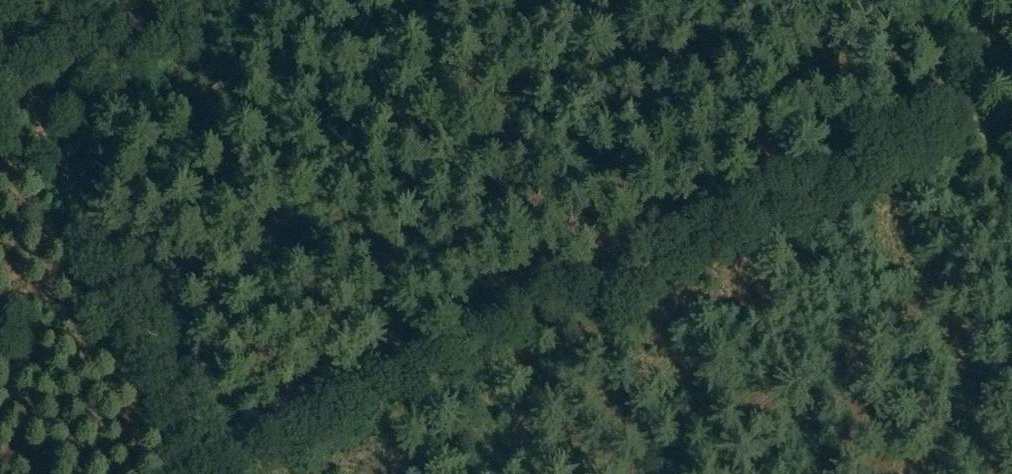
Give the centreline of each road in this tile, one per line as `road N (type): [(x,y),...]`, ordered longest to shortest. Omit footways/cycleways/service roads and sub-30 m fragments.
road 1 (track): [(215,473),(211,466),(287,436),(963,91)]
road 2 (track): [(188,473),(211,466),(0,38)]
road 3 (track): [(918,0),(1011,183)]

